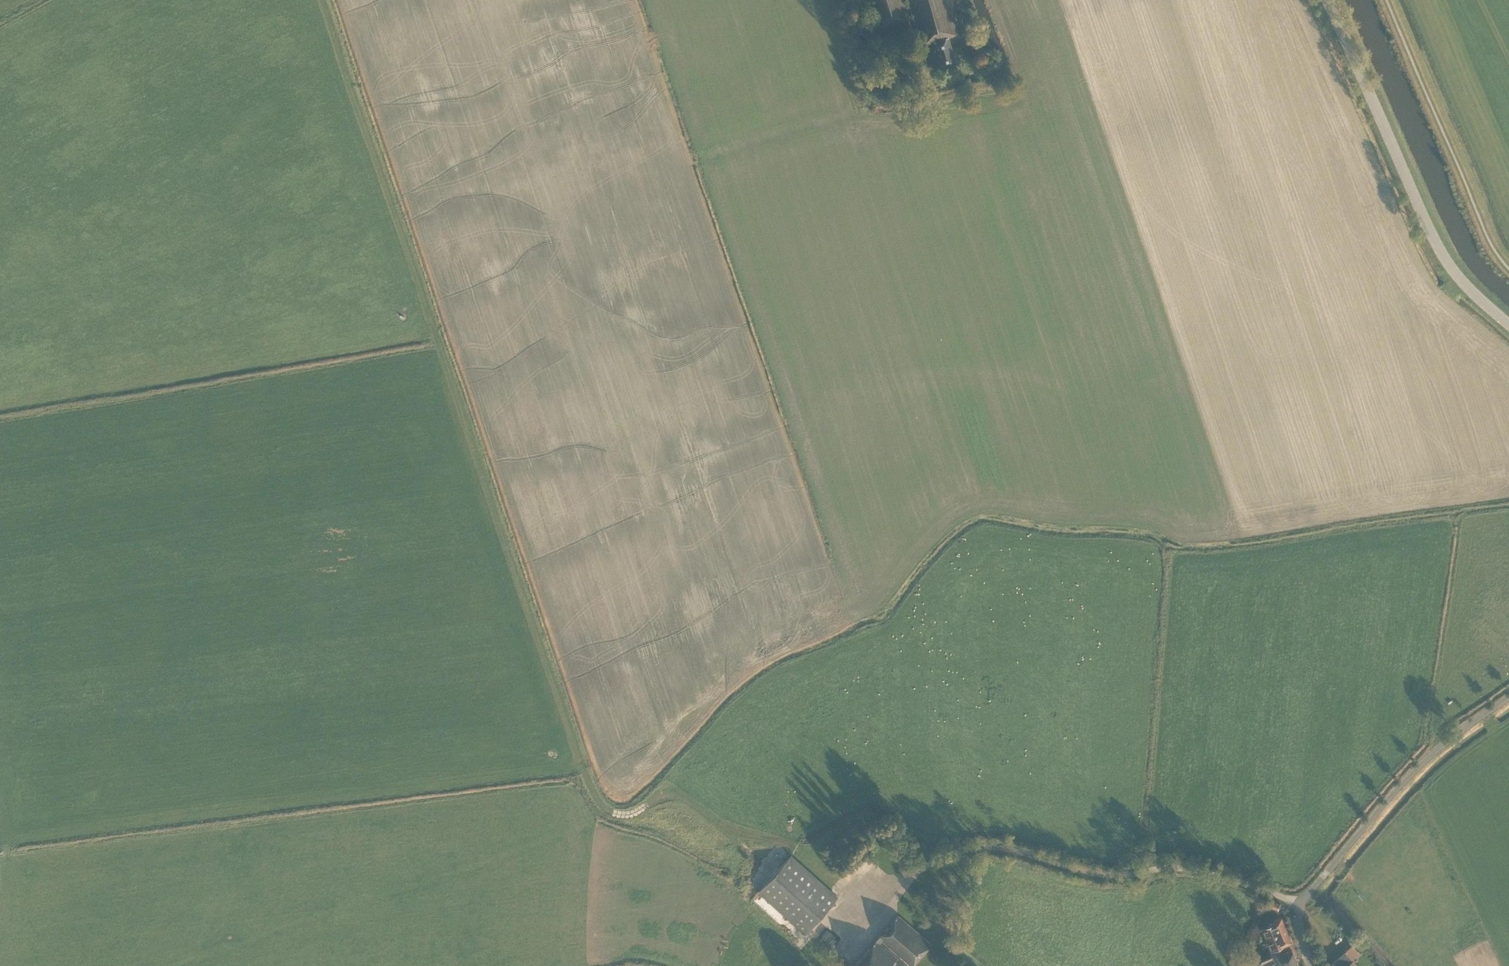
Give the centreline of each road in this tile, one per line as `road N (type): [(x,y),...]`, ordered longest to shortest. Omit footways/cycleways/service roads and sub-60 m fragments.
road 1 (secondary): [(1508,323),(1462,281),(1434,239),(1327,0)]
road 2 (unclassified): [(1311,965),(1298,925),(1307,895),(1430,758),(1508,697)]

